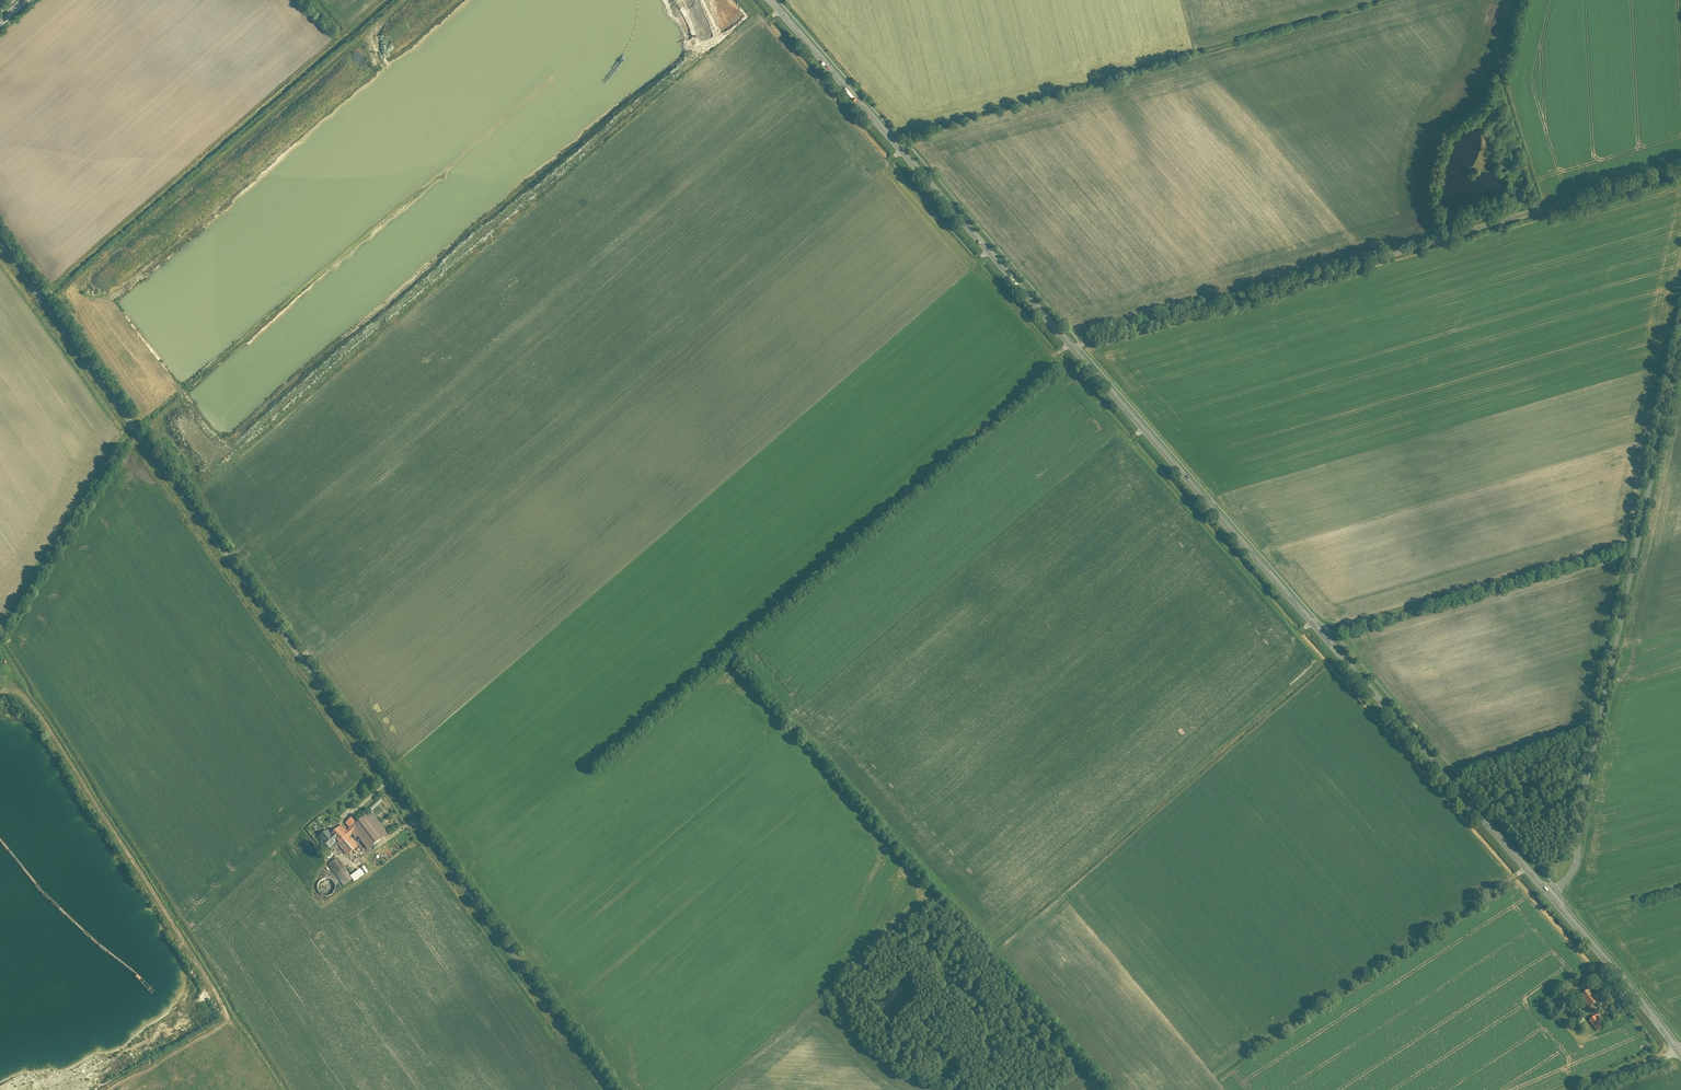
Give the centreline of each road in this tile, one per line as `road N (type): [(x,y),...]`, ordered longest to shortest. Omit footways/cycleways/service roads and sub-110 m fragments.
road 1 (unclassified): [(609,1089),(0,242)]
road 2 (tertiary): [(1072,347),(1550,897)]
road 3 (unclassified): [(1072,347),(1680,166)]
road 4 (unclassified): [(1550,897),(1581,857),(1584,787),(1680,348)]
road 5 (tertiary): [(769,0),(1072,347)]
road 6 (tertiary): [(1550,897),(1677,1051)]

